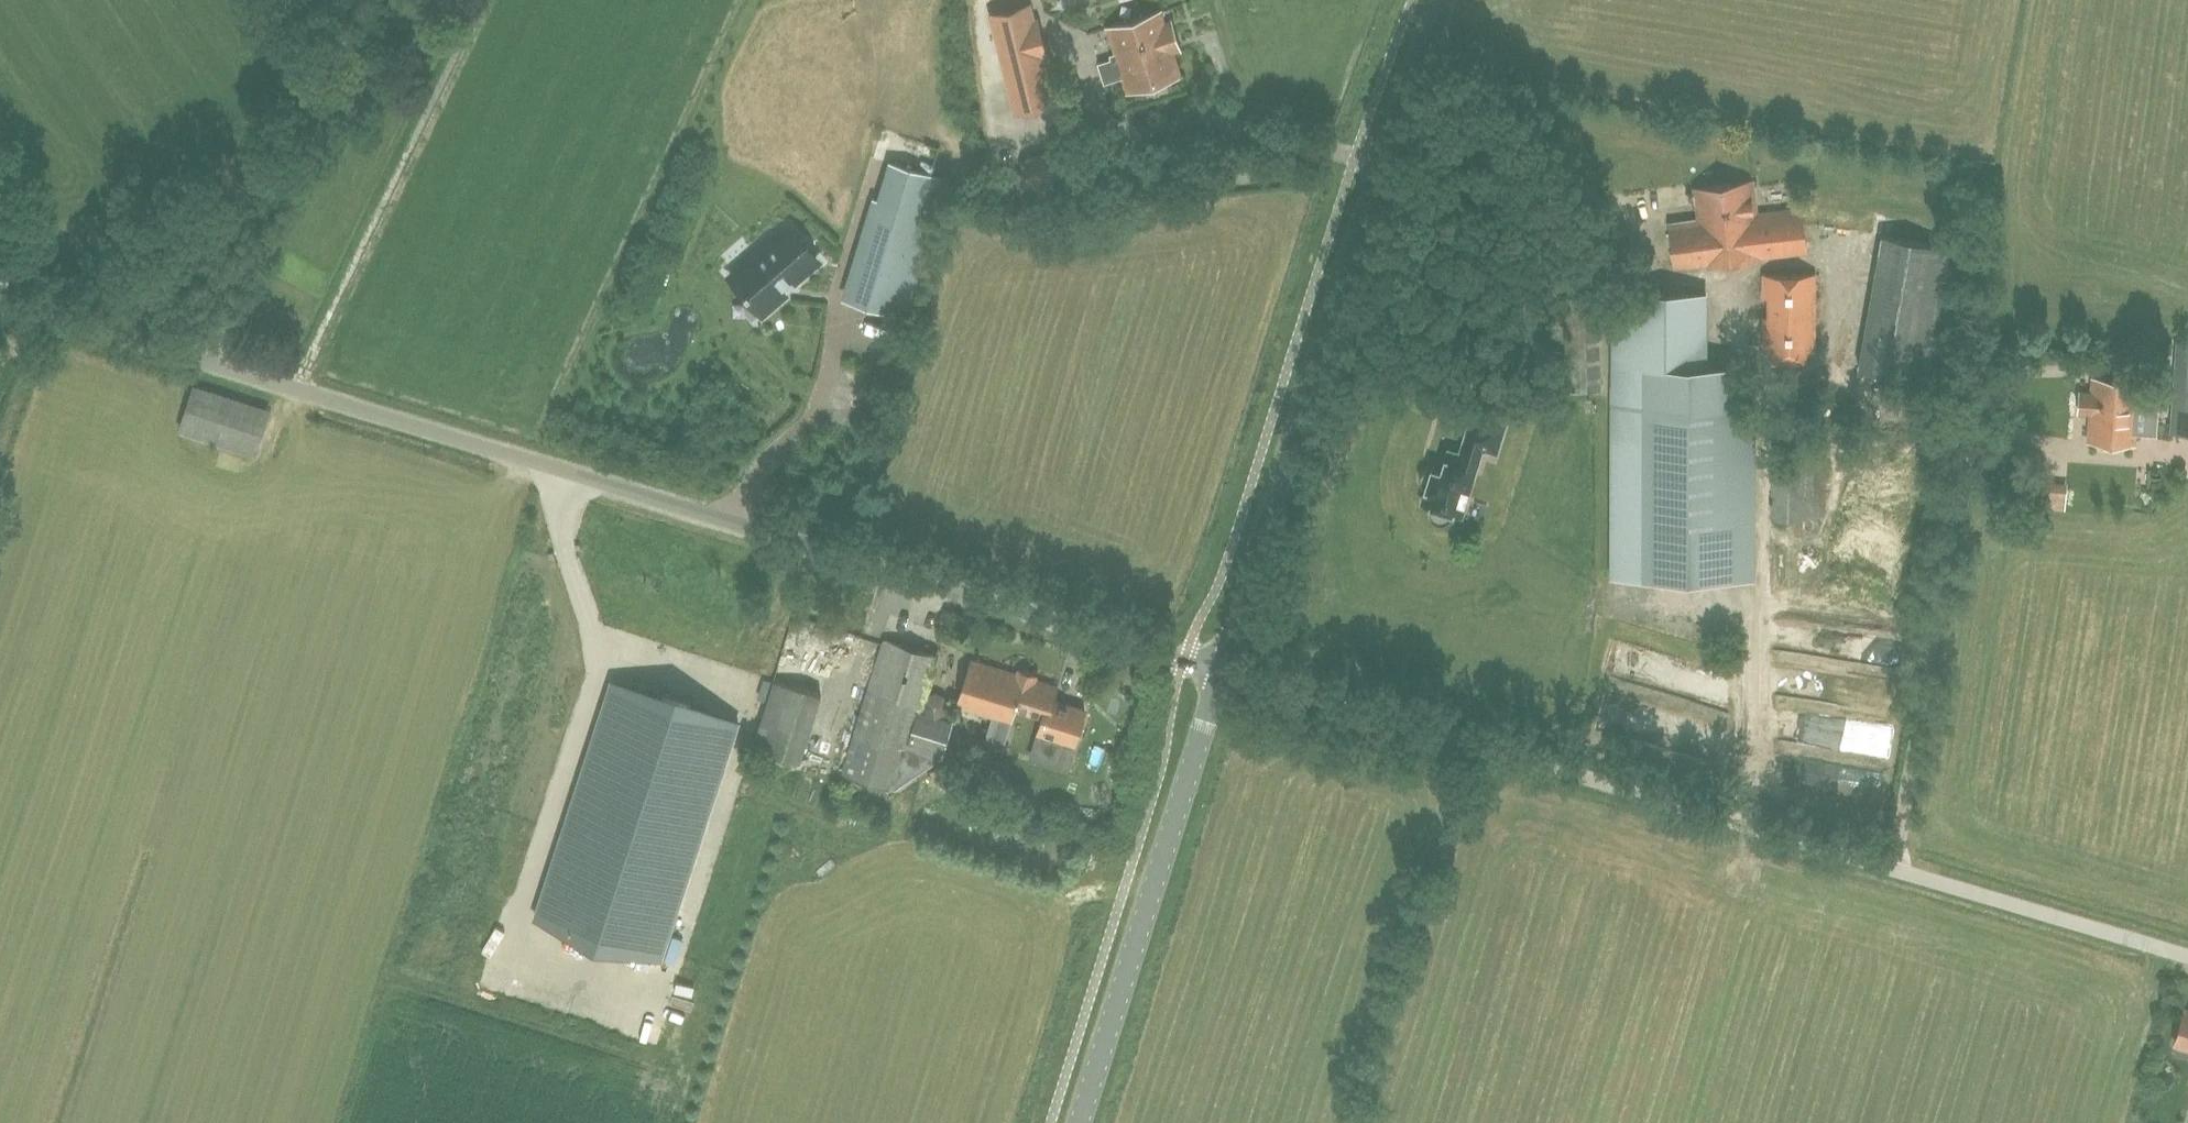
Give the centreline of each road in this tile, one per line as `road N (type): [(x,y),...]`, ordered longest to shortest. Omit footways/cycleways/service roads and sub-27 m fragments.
road 1 (unclassified): [(1222,671),(52,316),(8,310)]
road 2 (unclassified): [(2187,958),(1222,671)]
road 3 (secondary): [(1222,671),(1444,0)]
road 4 (secondary): [(1081,1122),(1222,671)]

